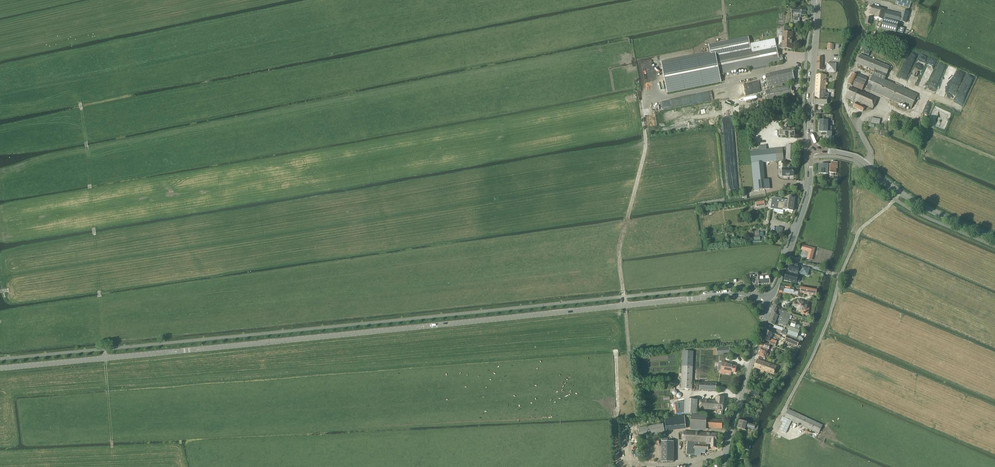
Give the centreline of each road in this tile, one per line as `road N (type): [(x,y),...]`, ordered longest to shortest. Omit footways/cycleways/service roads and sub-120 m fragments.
road 1 (unclassified): [(0,368),(732,295)]
road 2 (track): [(624,297),(619,248),(646,142),(640,92),(660,88),(654,59),(727,36),(723,0)]
road 3 (tertiary): [(994,237),(917,203),(855,156),(812,150)]
road 4 (unclassified): [(723,466),(766,304)]
road 5 (unclassified): [(771,295),(808,195),(812,150)]
road 6 (tertiary): [(812,150),(816,0)]

